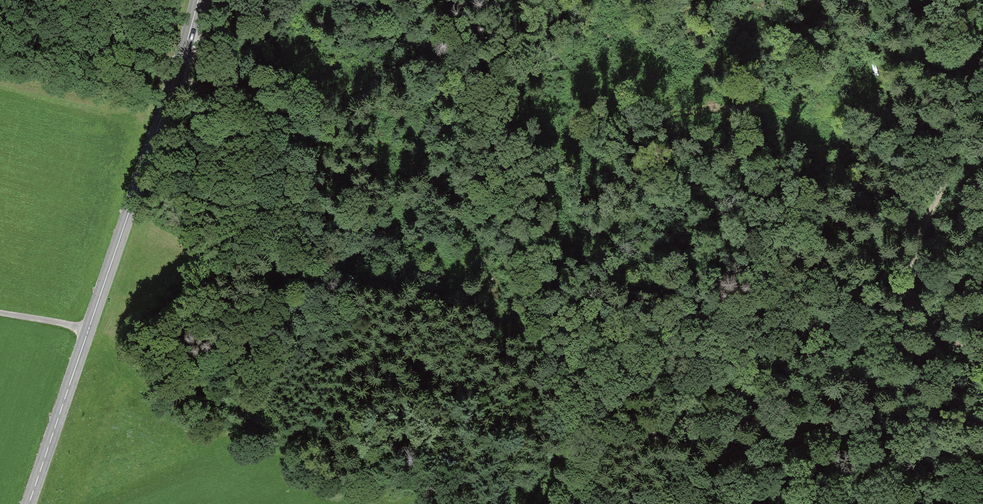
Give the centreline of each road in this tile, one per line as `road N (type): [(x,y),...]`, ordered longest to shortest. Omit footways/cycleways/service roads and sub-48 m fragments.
road 1 (track): [(518,0),(625,155),(671,204),(681,246),(664,293),(639,340),(568,412),(520,425),(458,372),(330,418),(269,463)]
road 2 (tertiary): [(198,0),(28,503)]
road 3 (track): [(982,361),(923,323),(907,283),(932,141),(982,0)]
road 4 (track): [(269,463),(88,331)]

